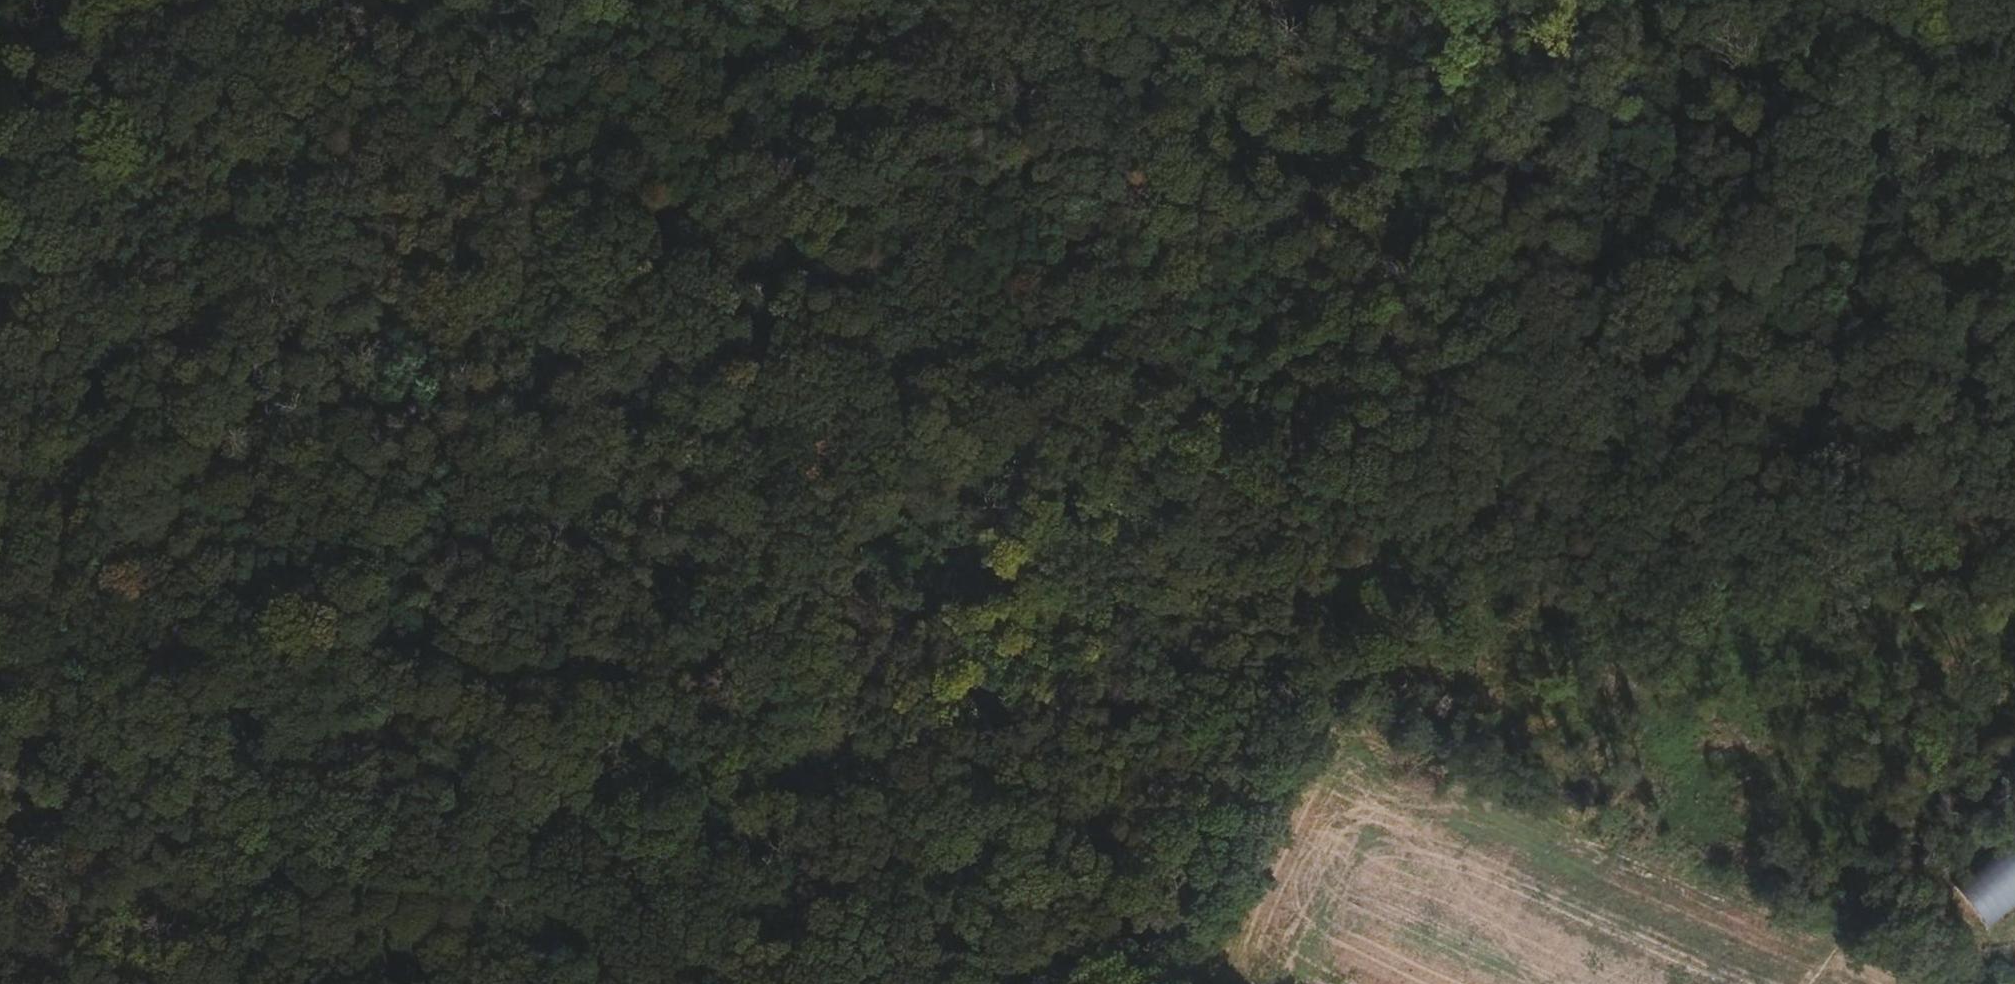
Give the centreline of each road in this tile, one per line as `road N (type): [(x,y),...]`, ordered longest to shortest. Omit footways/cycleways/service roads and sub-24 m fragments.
road 1 (track): [(409,0),(379,88),(159,435),(0,808)]
road 2 (track): [(1830,983),(1916,870),(2014,785)]

